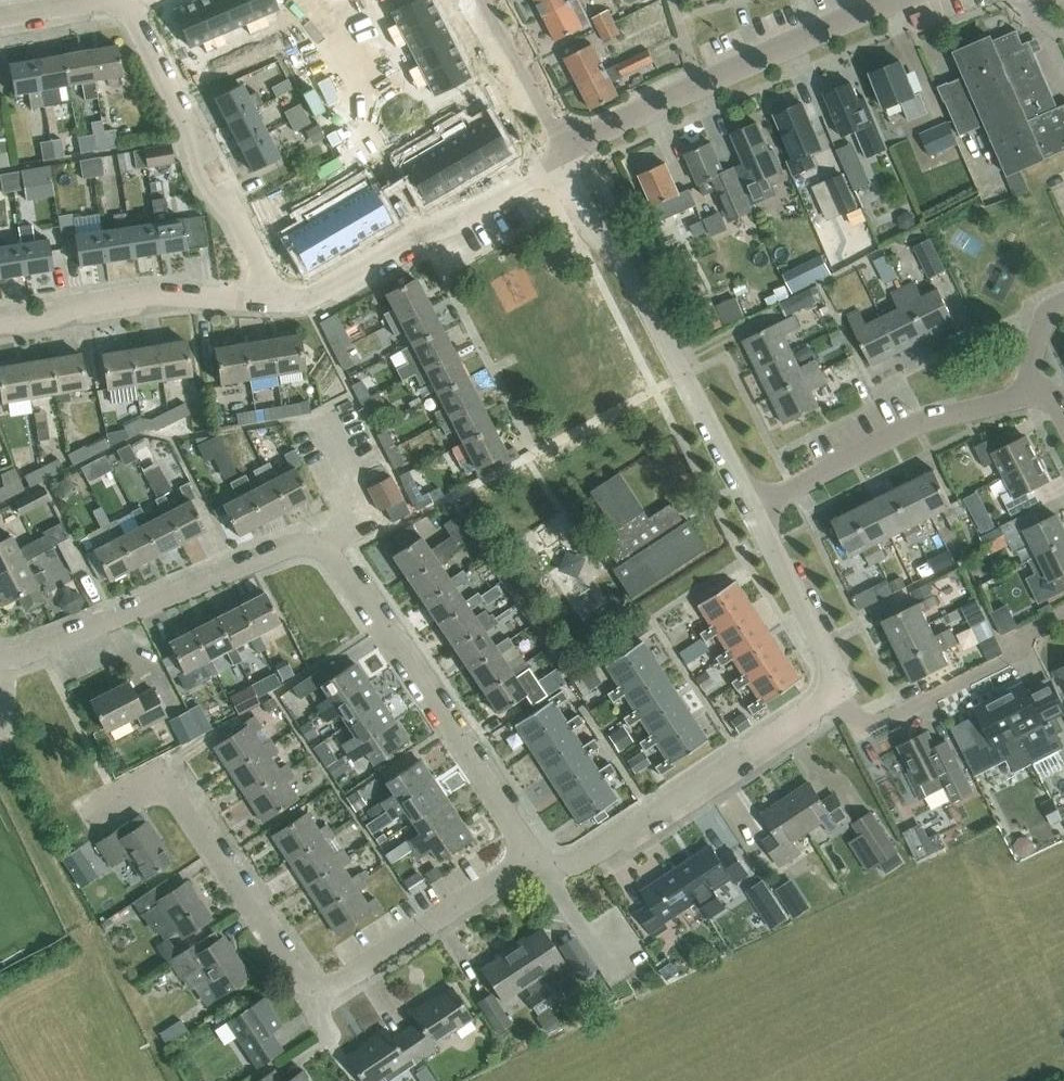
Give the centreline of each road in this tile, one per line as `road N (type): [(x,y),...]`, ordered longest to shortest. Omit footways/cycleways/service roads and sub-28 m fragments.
road 1 (residential): [(533,854),(334,557),(317,545),(292,543),(0,656)]
road 2 (residential): [(533,854),(349,976),(320,984),(291,970),(161,775),(85,820)]
road 3 (residential): [(752,507),(643,293),(592,229),(557,162)]
road 4 (residential): [(837,692),(582,859),(550,867),(533,854)]
road 5 (residential): [(566,144),(890,0)]
road 6 (residential): [(265,300),(258,259),(229,202),(211,194),(196,163),(199,144),(125,0)]
road 7 (residential): [(752,507),(917,423),(1032,394)]
road 8 (residential): [(837,692),(861,730),(1017,652),(1022,633),(1063,612)]
road 9 (residential): [(0,320),(50,319),(77,305),(141,294),(265,300)]
road 10 (residential): [(837,692),(831,660),(752,507)]
road 11 (residential): [(265,300),(315,294),(421,232)]
road 12 (residential): [(566,144),(481,0)]

